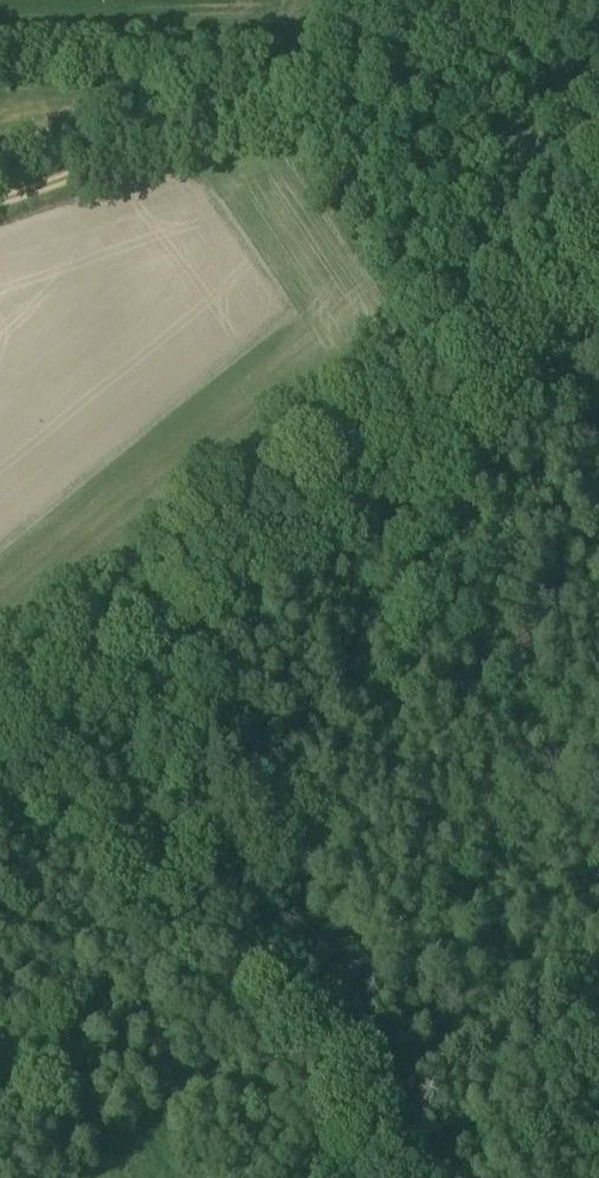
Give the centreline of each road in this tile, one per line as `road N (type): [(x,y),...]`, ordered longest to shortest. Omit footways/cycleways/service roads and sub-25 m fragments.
road 1 (track): [(598,294),(136,675),(148,719),(428,1177)]
road 2 (track): [(598,238),(0,719)]
road 3 (track): [(0,199),(316,84)]
road 4 (track): [(316,84),(559,0)]

